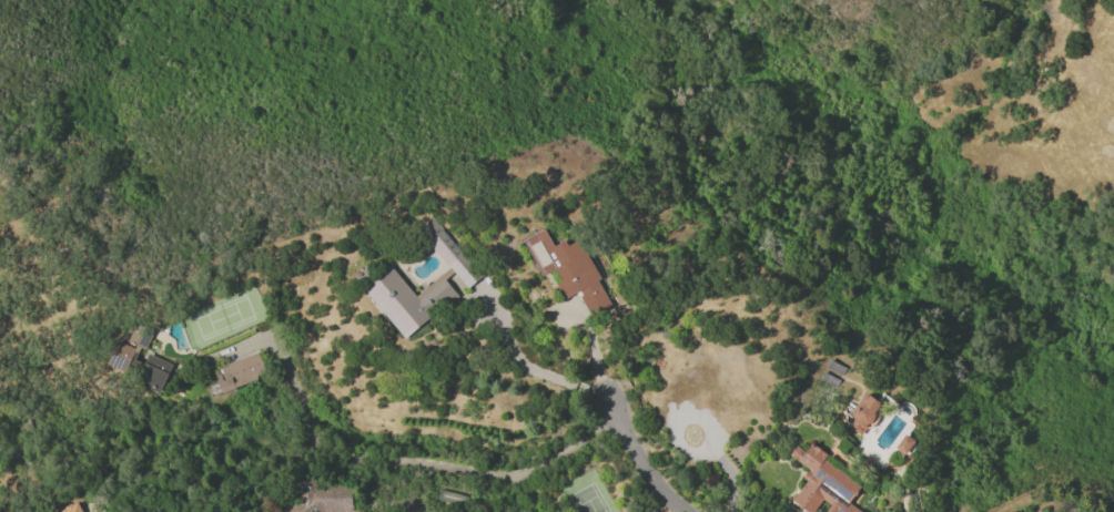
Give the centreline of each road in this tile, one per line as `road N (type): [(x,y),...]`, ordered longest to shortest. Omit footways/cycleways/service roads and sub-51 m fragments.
road 1 (residential): [(679,511),(627,444),(607,403)]

